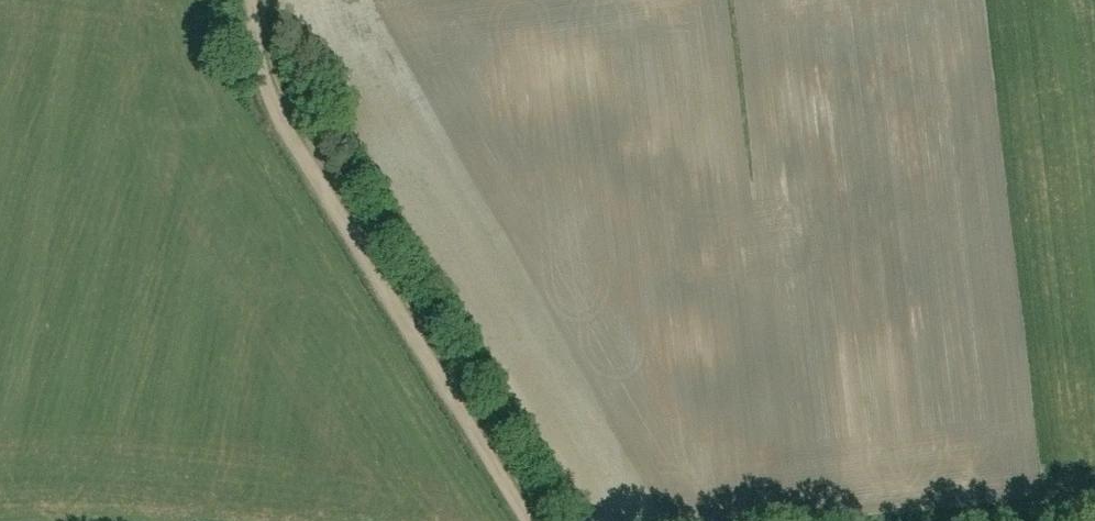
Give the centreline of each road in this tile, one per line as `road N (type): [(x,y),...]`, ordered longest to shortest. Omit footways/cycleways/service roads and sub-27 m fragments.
road 1 (track): [(527,520),(281,124),(254,55),(250,0)]

